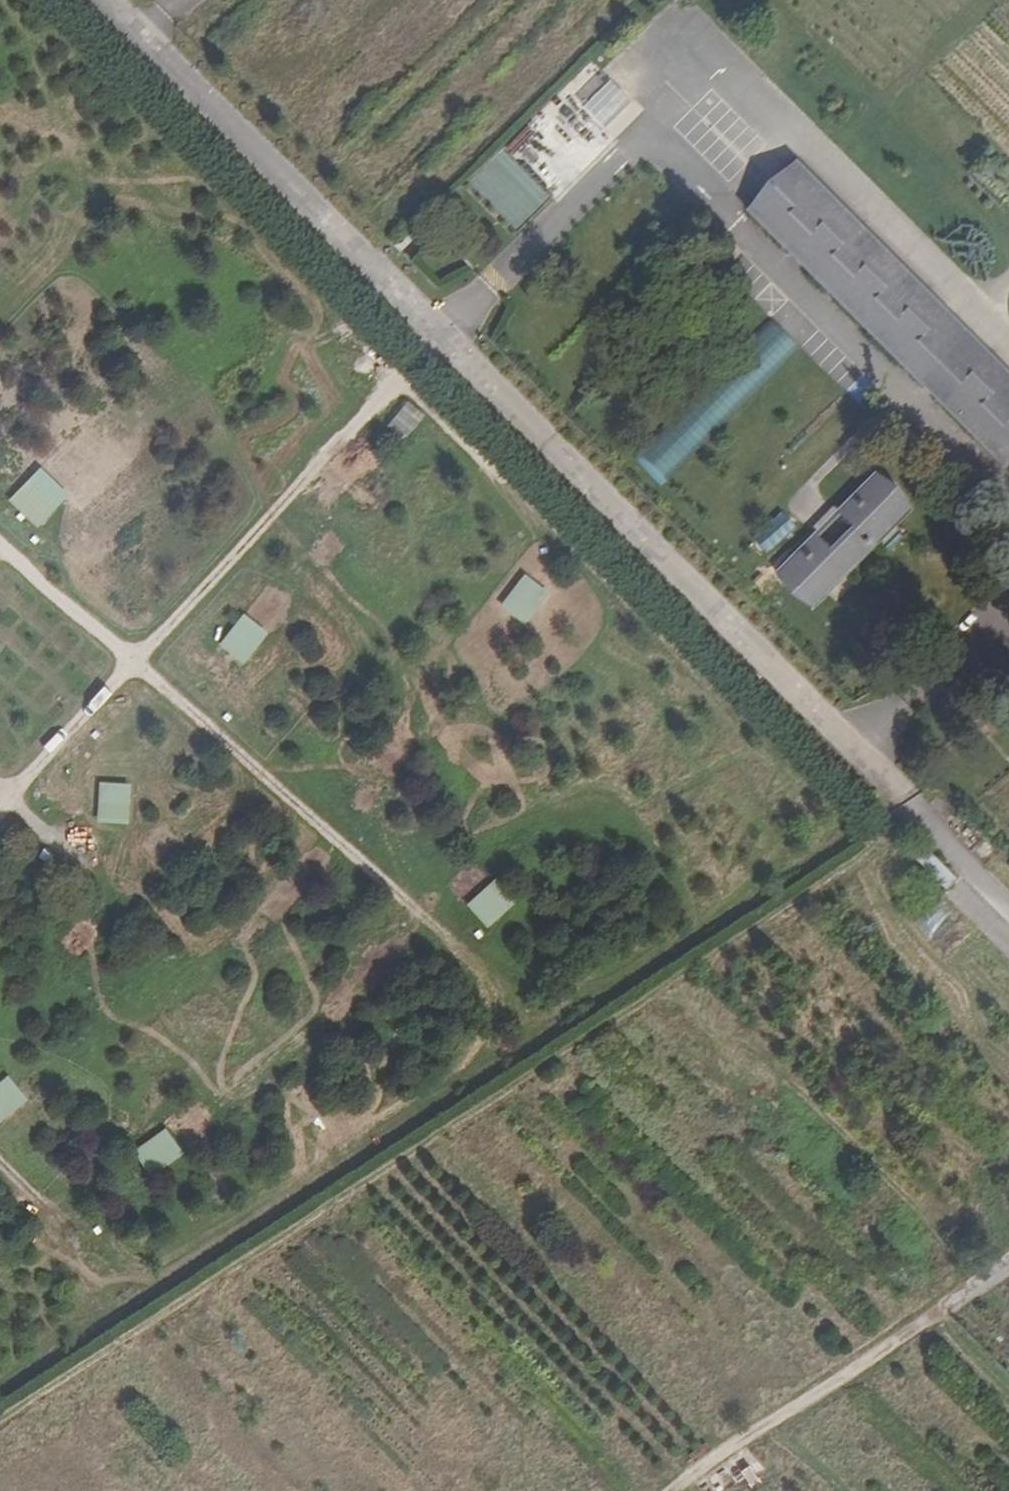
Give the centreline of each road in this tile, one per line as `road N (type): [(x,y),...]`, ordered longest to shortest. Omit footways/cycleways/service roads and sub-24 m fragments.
road 1 (unclassified): [(101,0),(907,803)]

